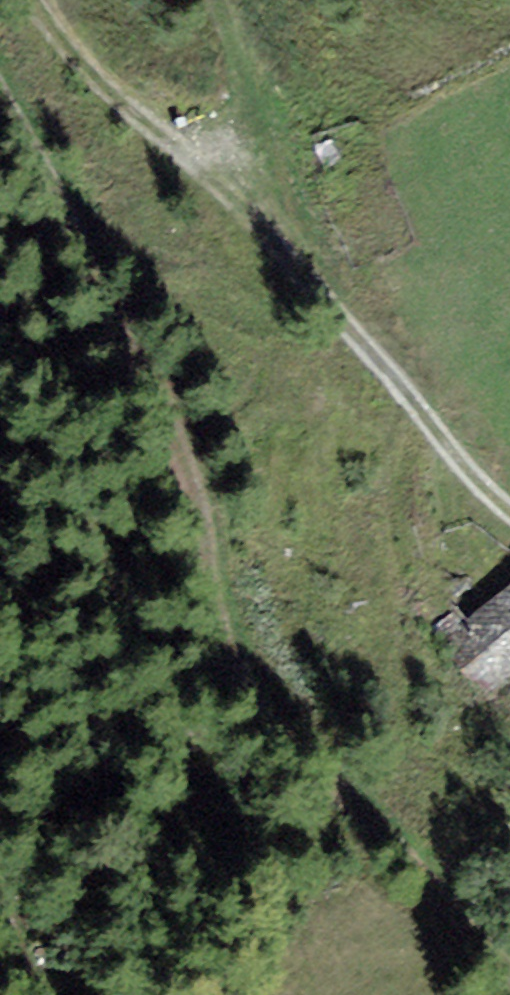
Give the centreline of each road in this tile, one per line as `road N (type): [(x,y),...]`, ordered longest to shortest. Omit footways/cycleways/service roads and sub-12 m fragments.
road 1 (track): [(509,955),(271,713),(241,666),(213,574),(200,489),(173,422),(0,66)]
road 2 (track): [(509,511),(476,481),(247,209)]
road 3 (track): [(41,0),(81,53),(247,209)]
road 4 (track): [(247,209),(260,137),(221,0)]

